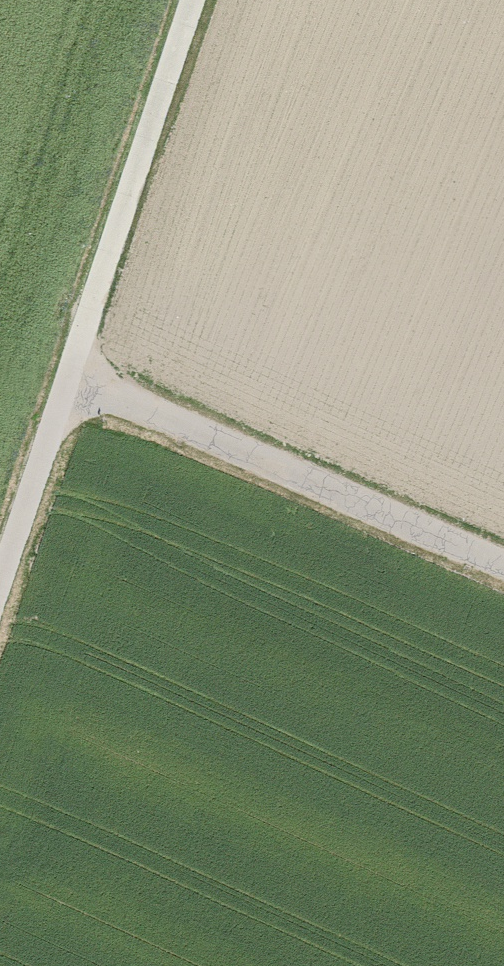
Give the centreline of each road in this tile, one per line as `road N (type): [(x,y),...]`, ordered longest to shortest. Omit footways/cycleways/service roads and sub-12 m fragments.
road 1 (residential): [(79,377),(503,566)]
road 2 (residential): [(79,377),(197,0)]
road 3 (residential): [(0,612),(79,377)]

